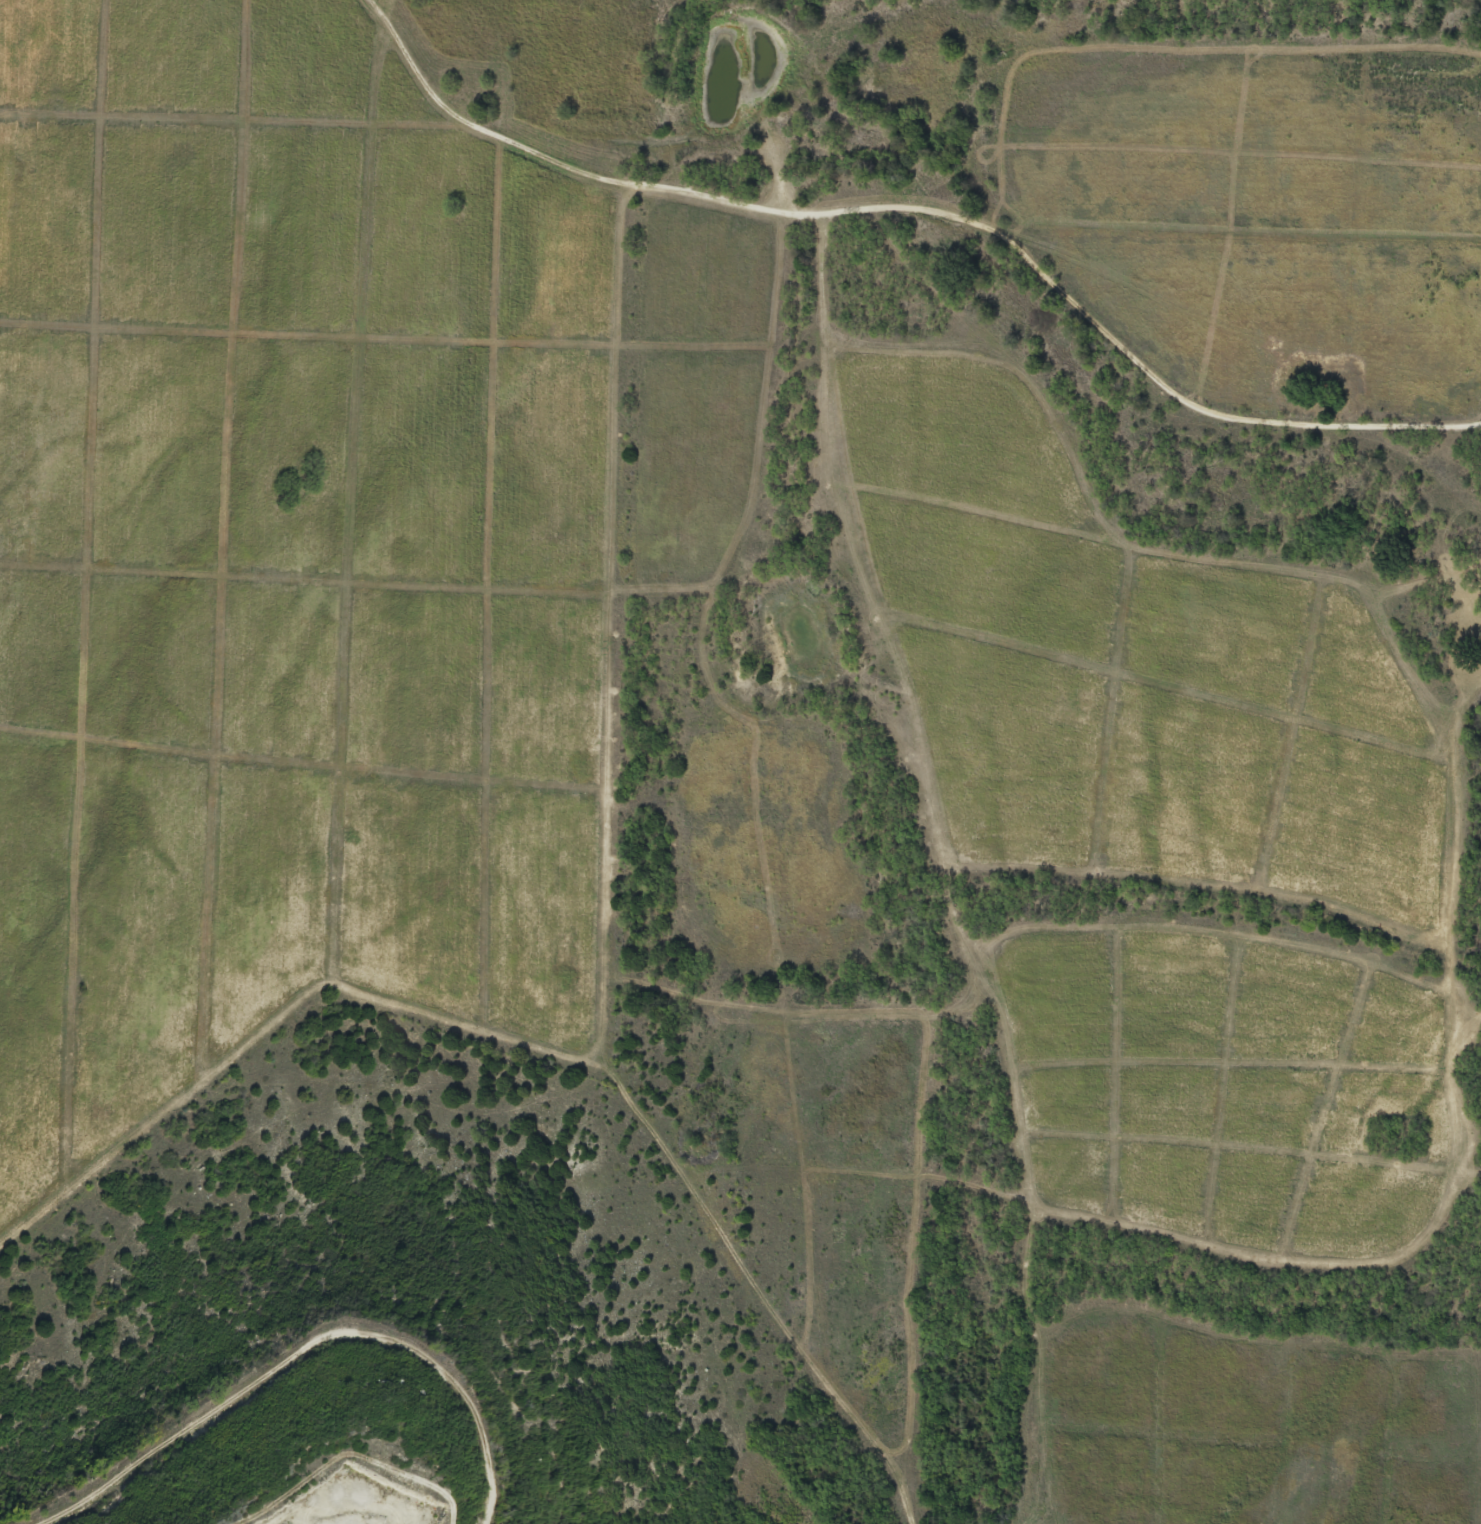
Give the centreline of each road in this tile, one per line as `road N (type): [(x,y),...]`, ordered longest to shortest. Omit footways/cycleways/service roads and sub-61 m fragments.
road 1 (residential): [(446,1523),(438,1384),(369,1354),(243,1364),(0,1493)]

